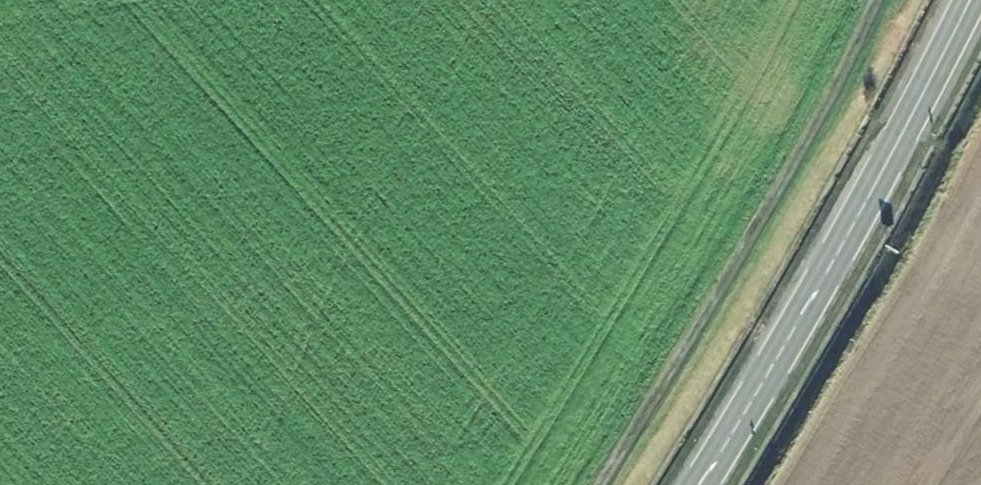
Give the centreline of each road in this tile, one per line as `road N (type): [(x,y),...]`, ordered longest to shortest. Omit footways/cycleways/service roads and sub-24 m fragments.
road 1 (track): [(600,484),(815,136),(876,0)]
road 2 (primary): [(969,0),(854,222),(699,484)]

